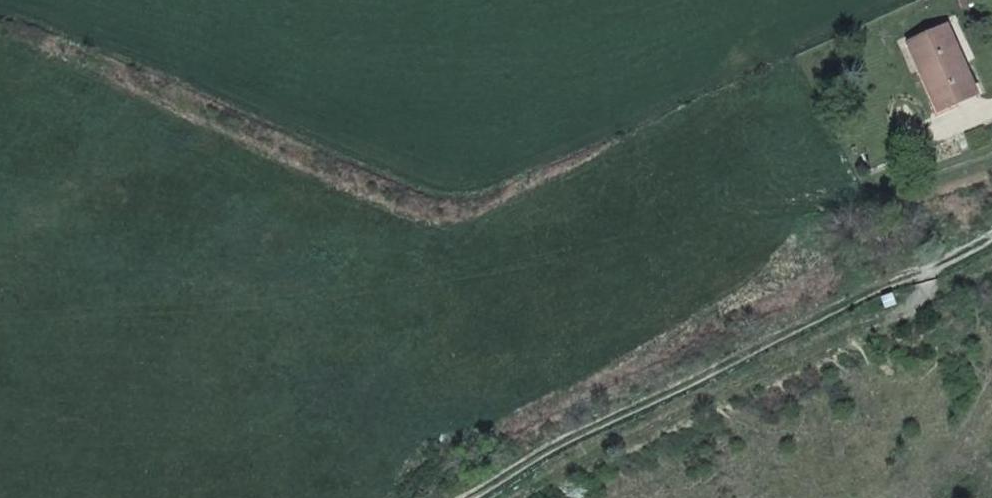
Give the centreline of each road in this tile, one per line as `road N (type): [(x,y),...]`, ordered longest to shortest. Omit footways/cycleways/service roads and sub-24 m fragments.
road 1 (track): [(474,497),(991,225)]

